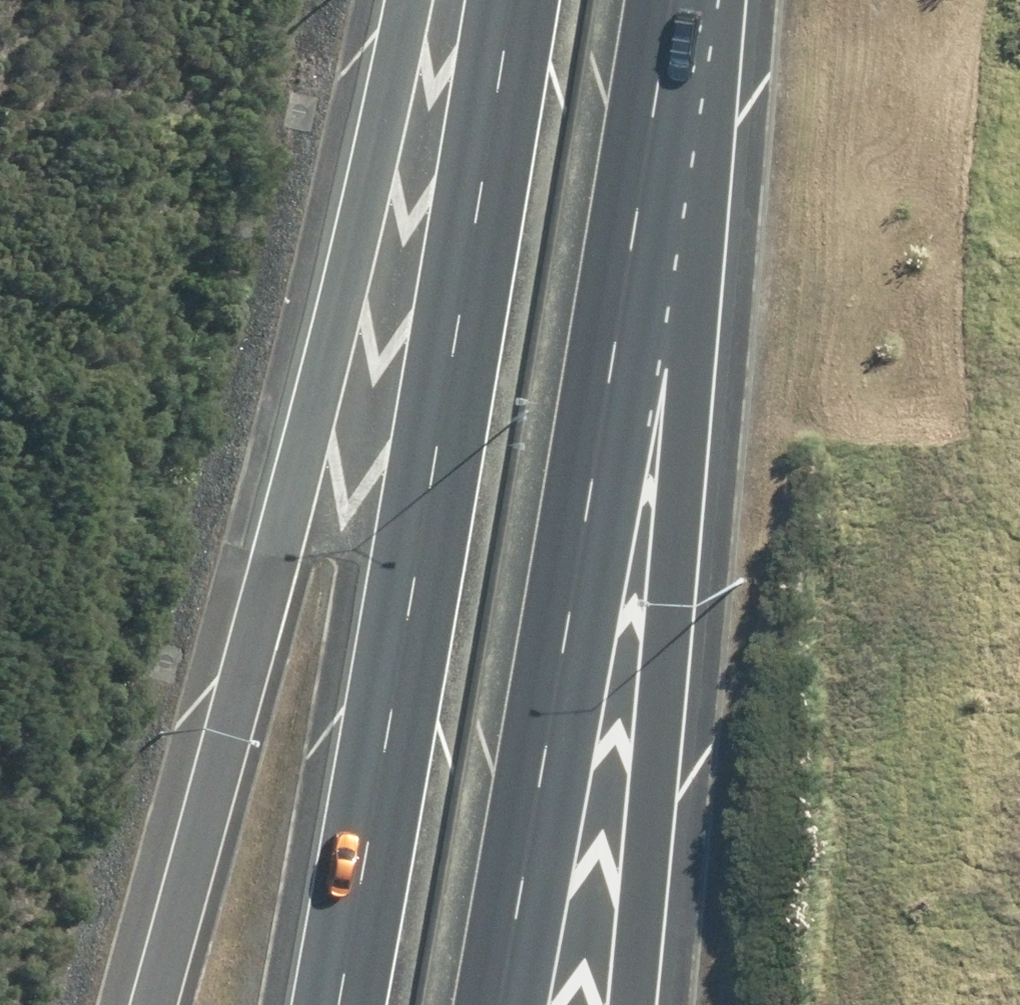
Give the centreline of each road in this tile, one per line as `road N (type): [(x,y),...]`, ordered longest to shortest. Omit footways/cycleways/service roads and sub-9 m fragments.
road 1 (motorway): [(157,1004),(406,0)]
road 2 (motorway): [(676,0),(496,1004)]
road 3 (motorway): [(337,1004),(404,662),(509,0)]
road 4 (motorway): [(680,0),(685,412),(631,1004)]

